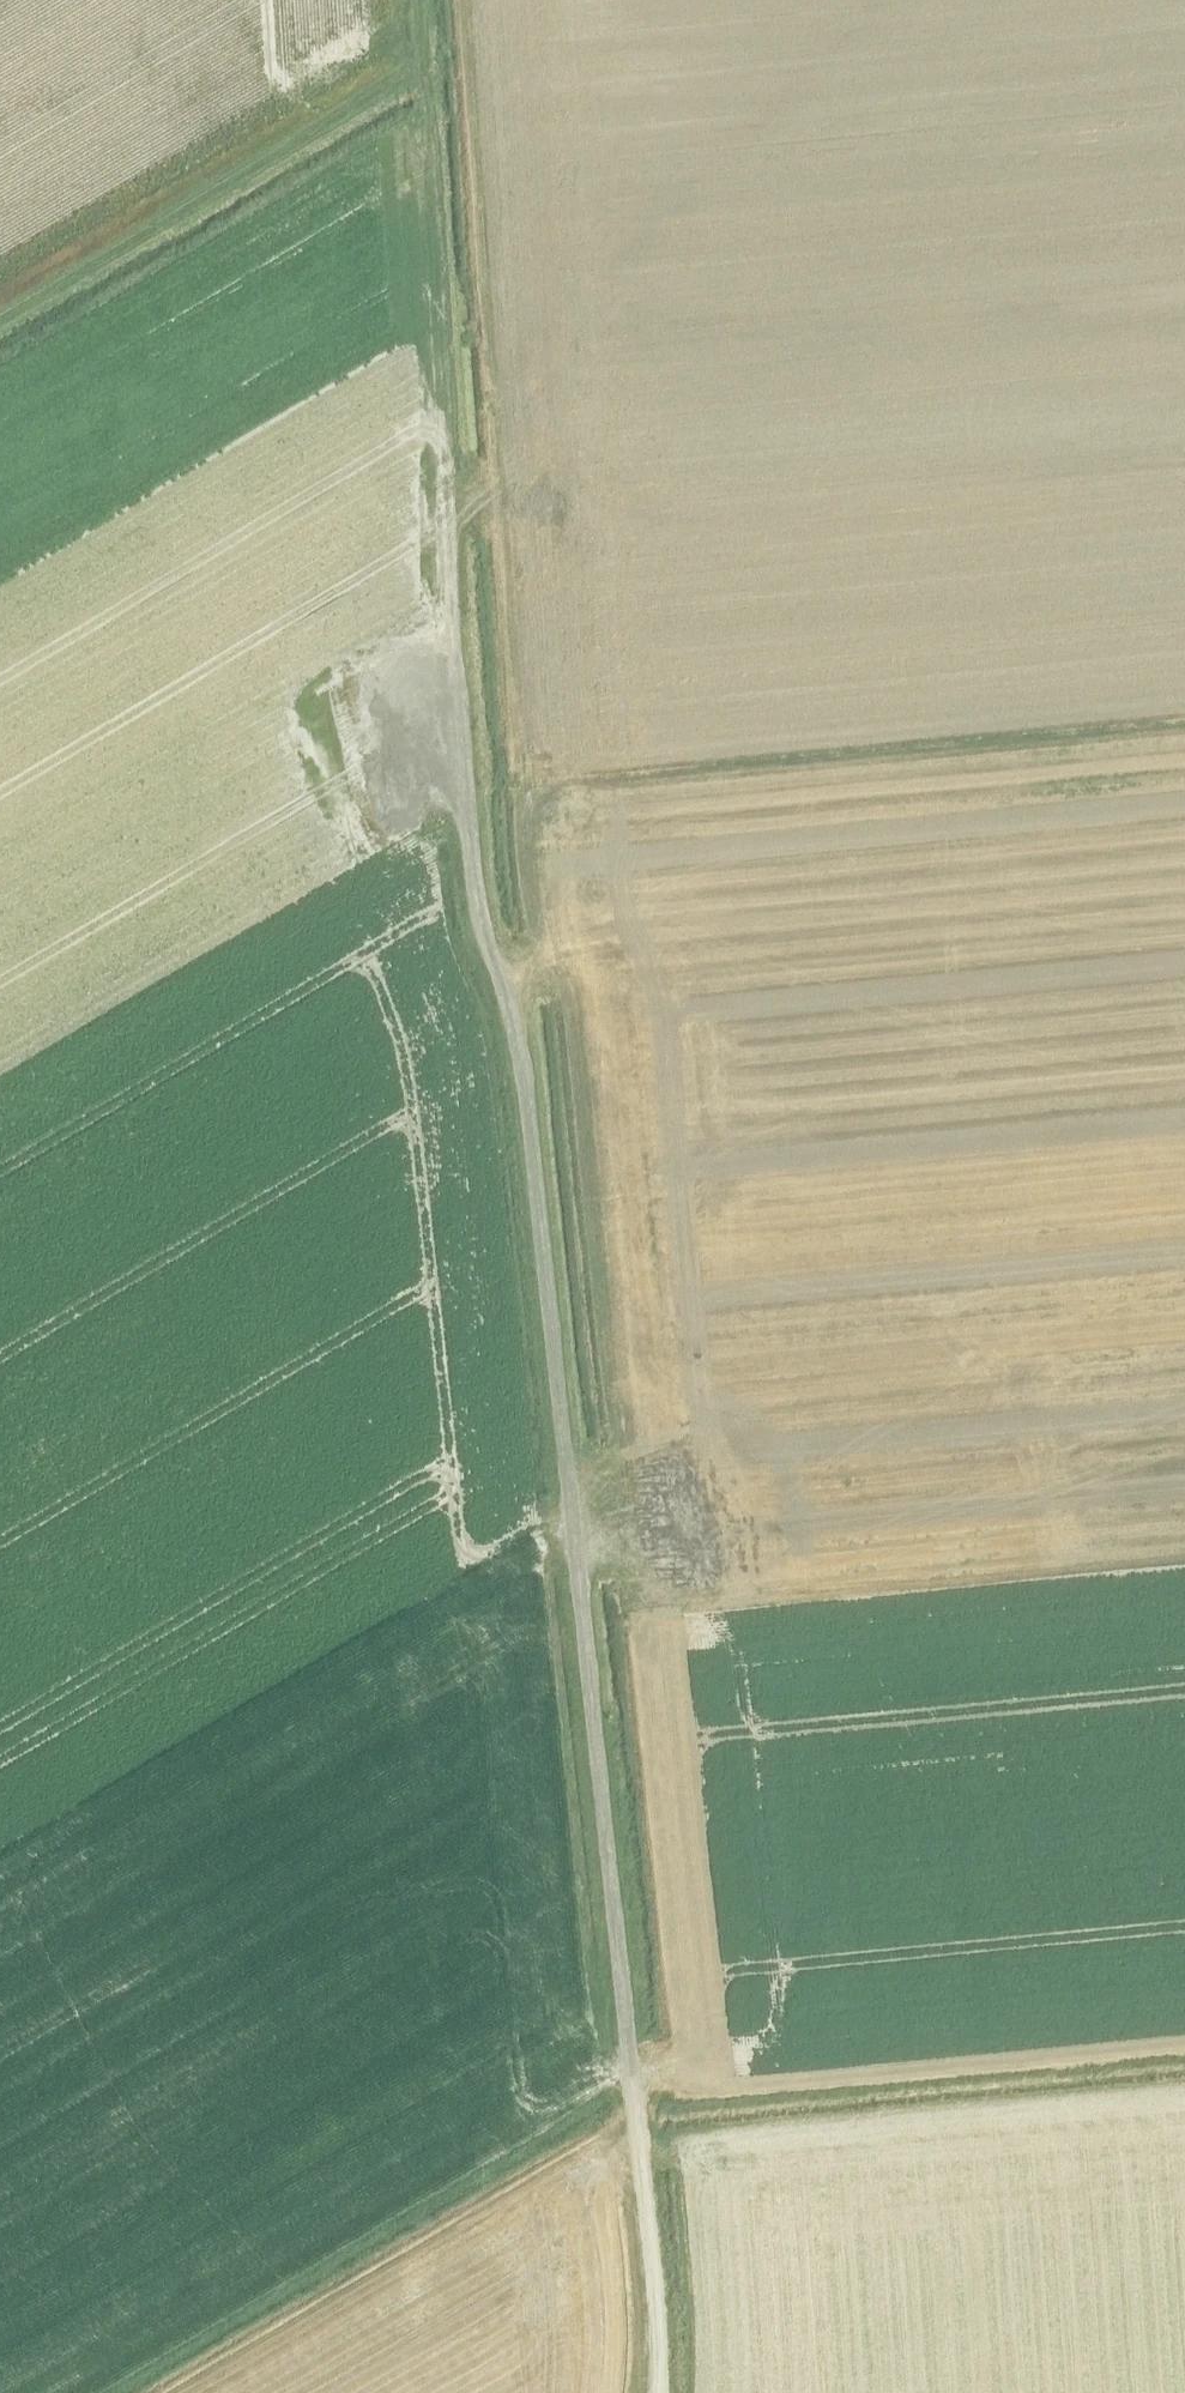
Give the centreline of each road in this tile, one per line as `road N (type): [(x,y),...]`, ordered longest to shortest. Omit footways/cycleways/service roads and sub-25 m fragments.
road 1 (unclassified): [(660,2392),(660,2329),(523,1073),(505,996),(478,928),(447,483)]
road 2 (track): [(447,483),(424,103),(404,67),(400,0)]

